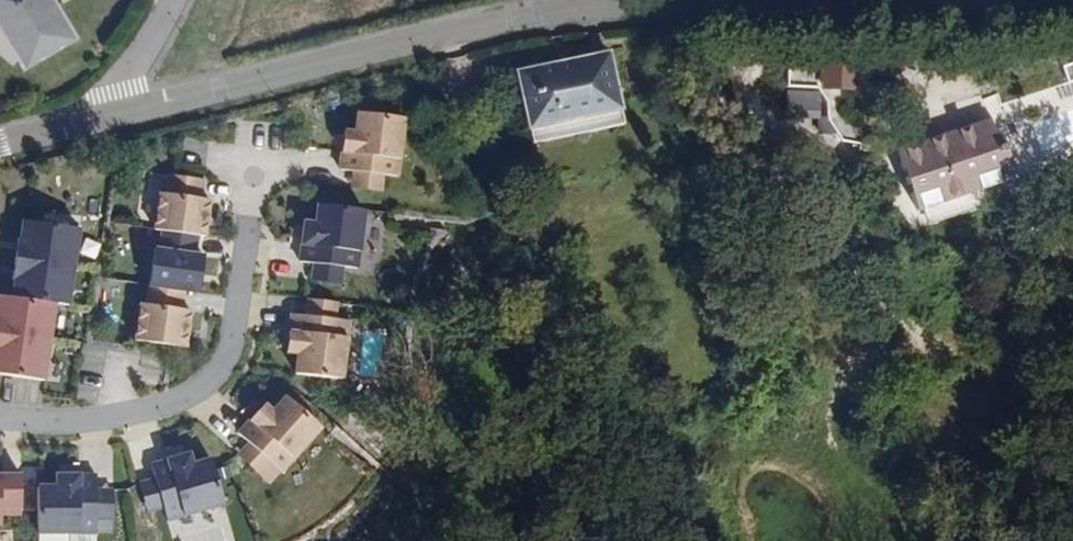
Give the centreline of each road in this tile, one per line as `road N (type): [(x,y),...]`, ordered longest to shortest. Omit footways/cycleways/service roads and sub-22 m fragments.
road 1 (residential): [(925,0),(570,12),(126,106)]
road 2 (residential): [(0,421),(60,429),(151,426),(215,366),(255,175)]
road 3 (residential): [(126,106),(0,139)]

